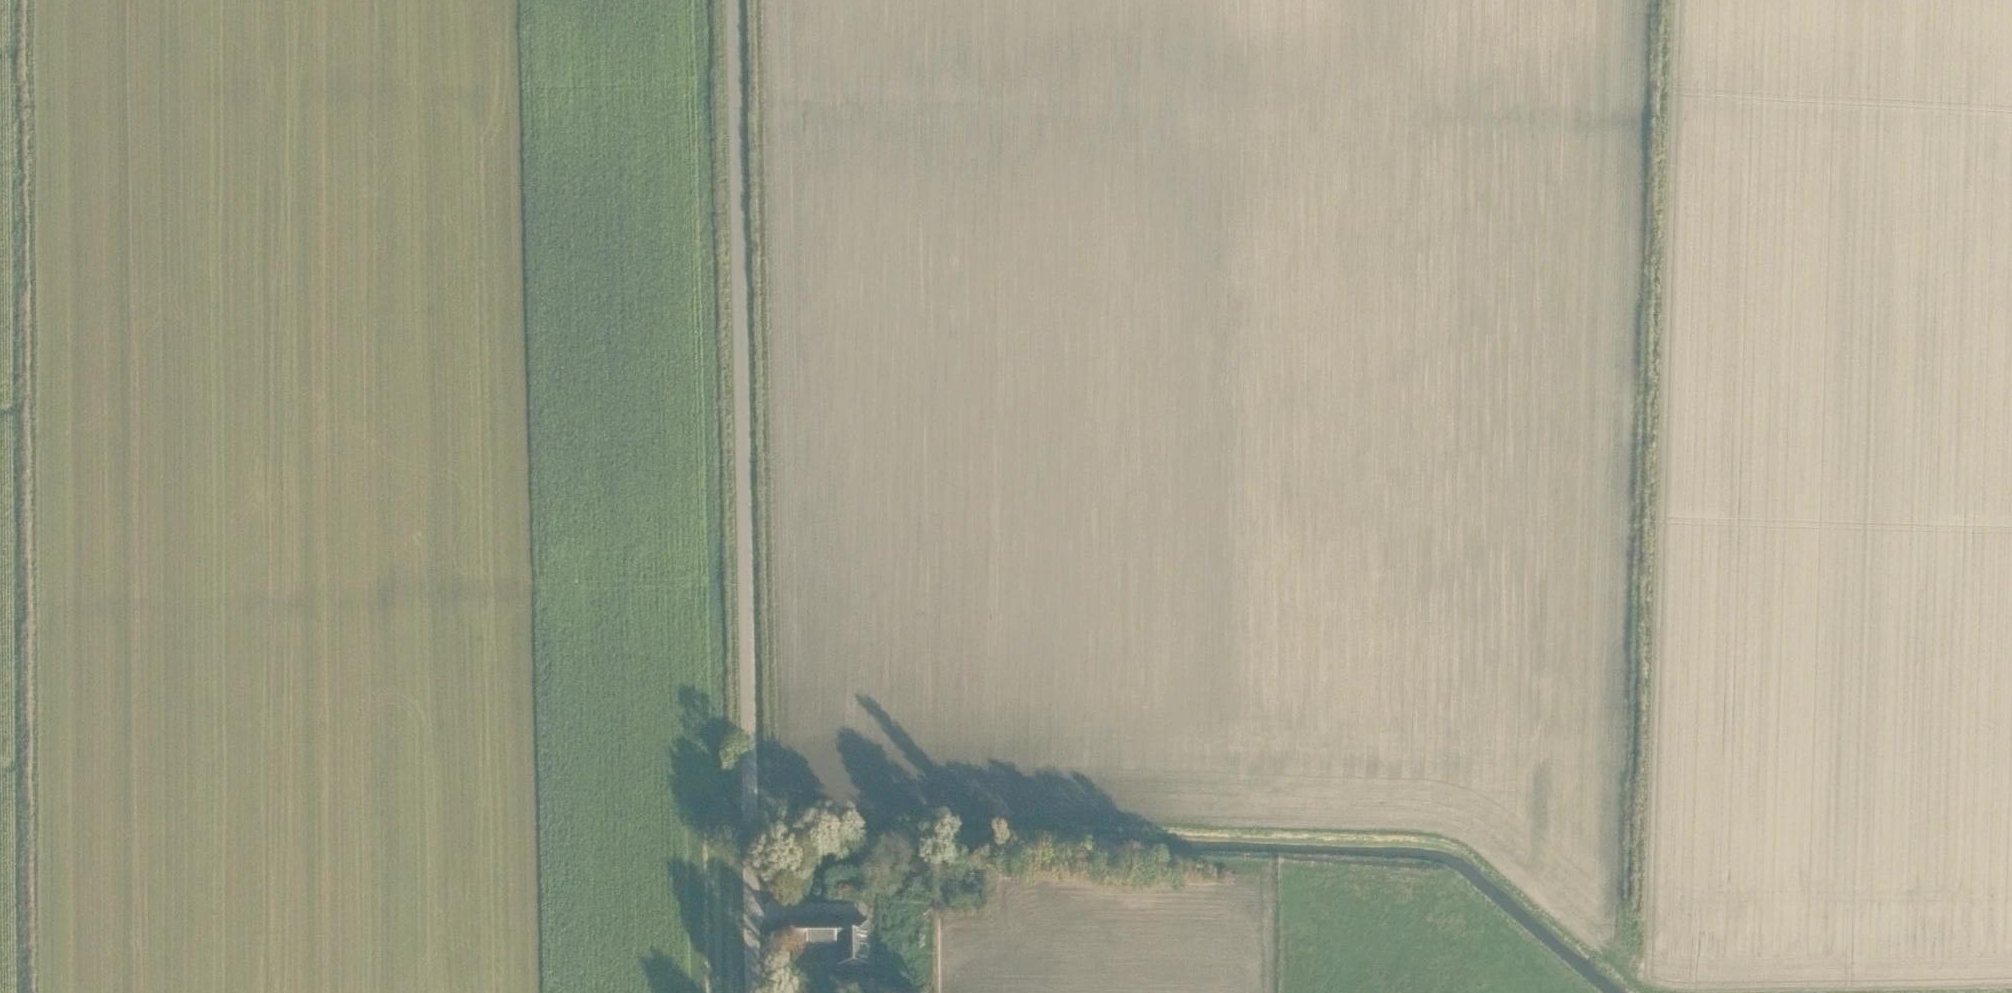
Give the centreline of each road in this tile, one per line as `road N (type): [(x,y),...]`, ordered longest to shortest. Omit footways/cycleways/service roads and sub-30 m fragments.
road 1 (unclassified): [(754,992),(736,0)]

